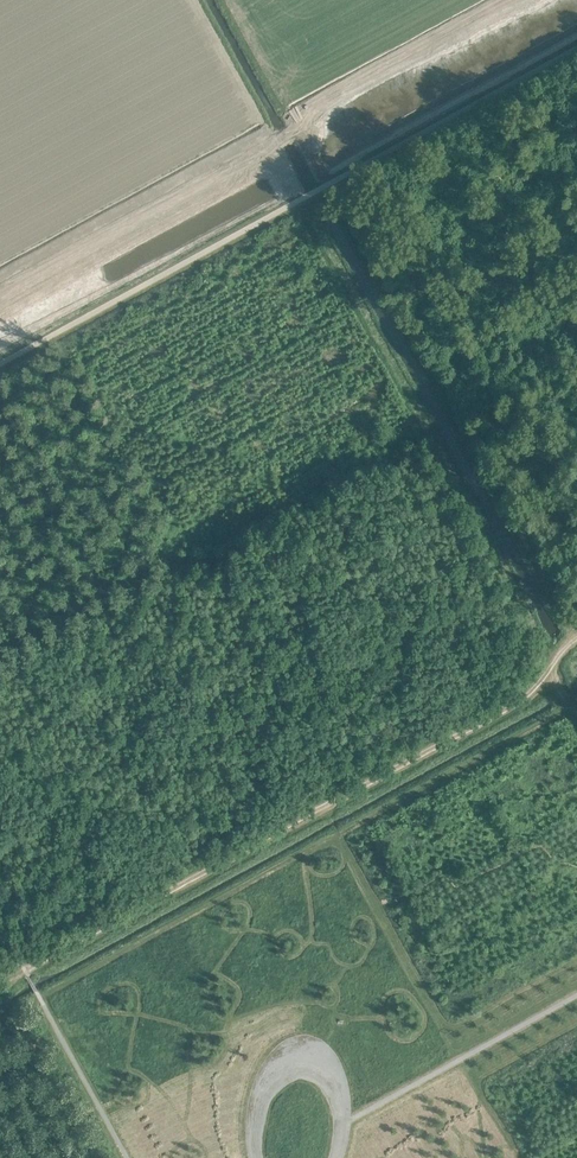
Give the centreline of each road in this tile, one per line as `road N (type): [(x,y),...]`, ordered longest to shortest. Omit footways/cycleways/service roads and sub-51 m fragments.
road 1 (track): [(576,701),(0,1017)]

